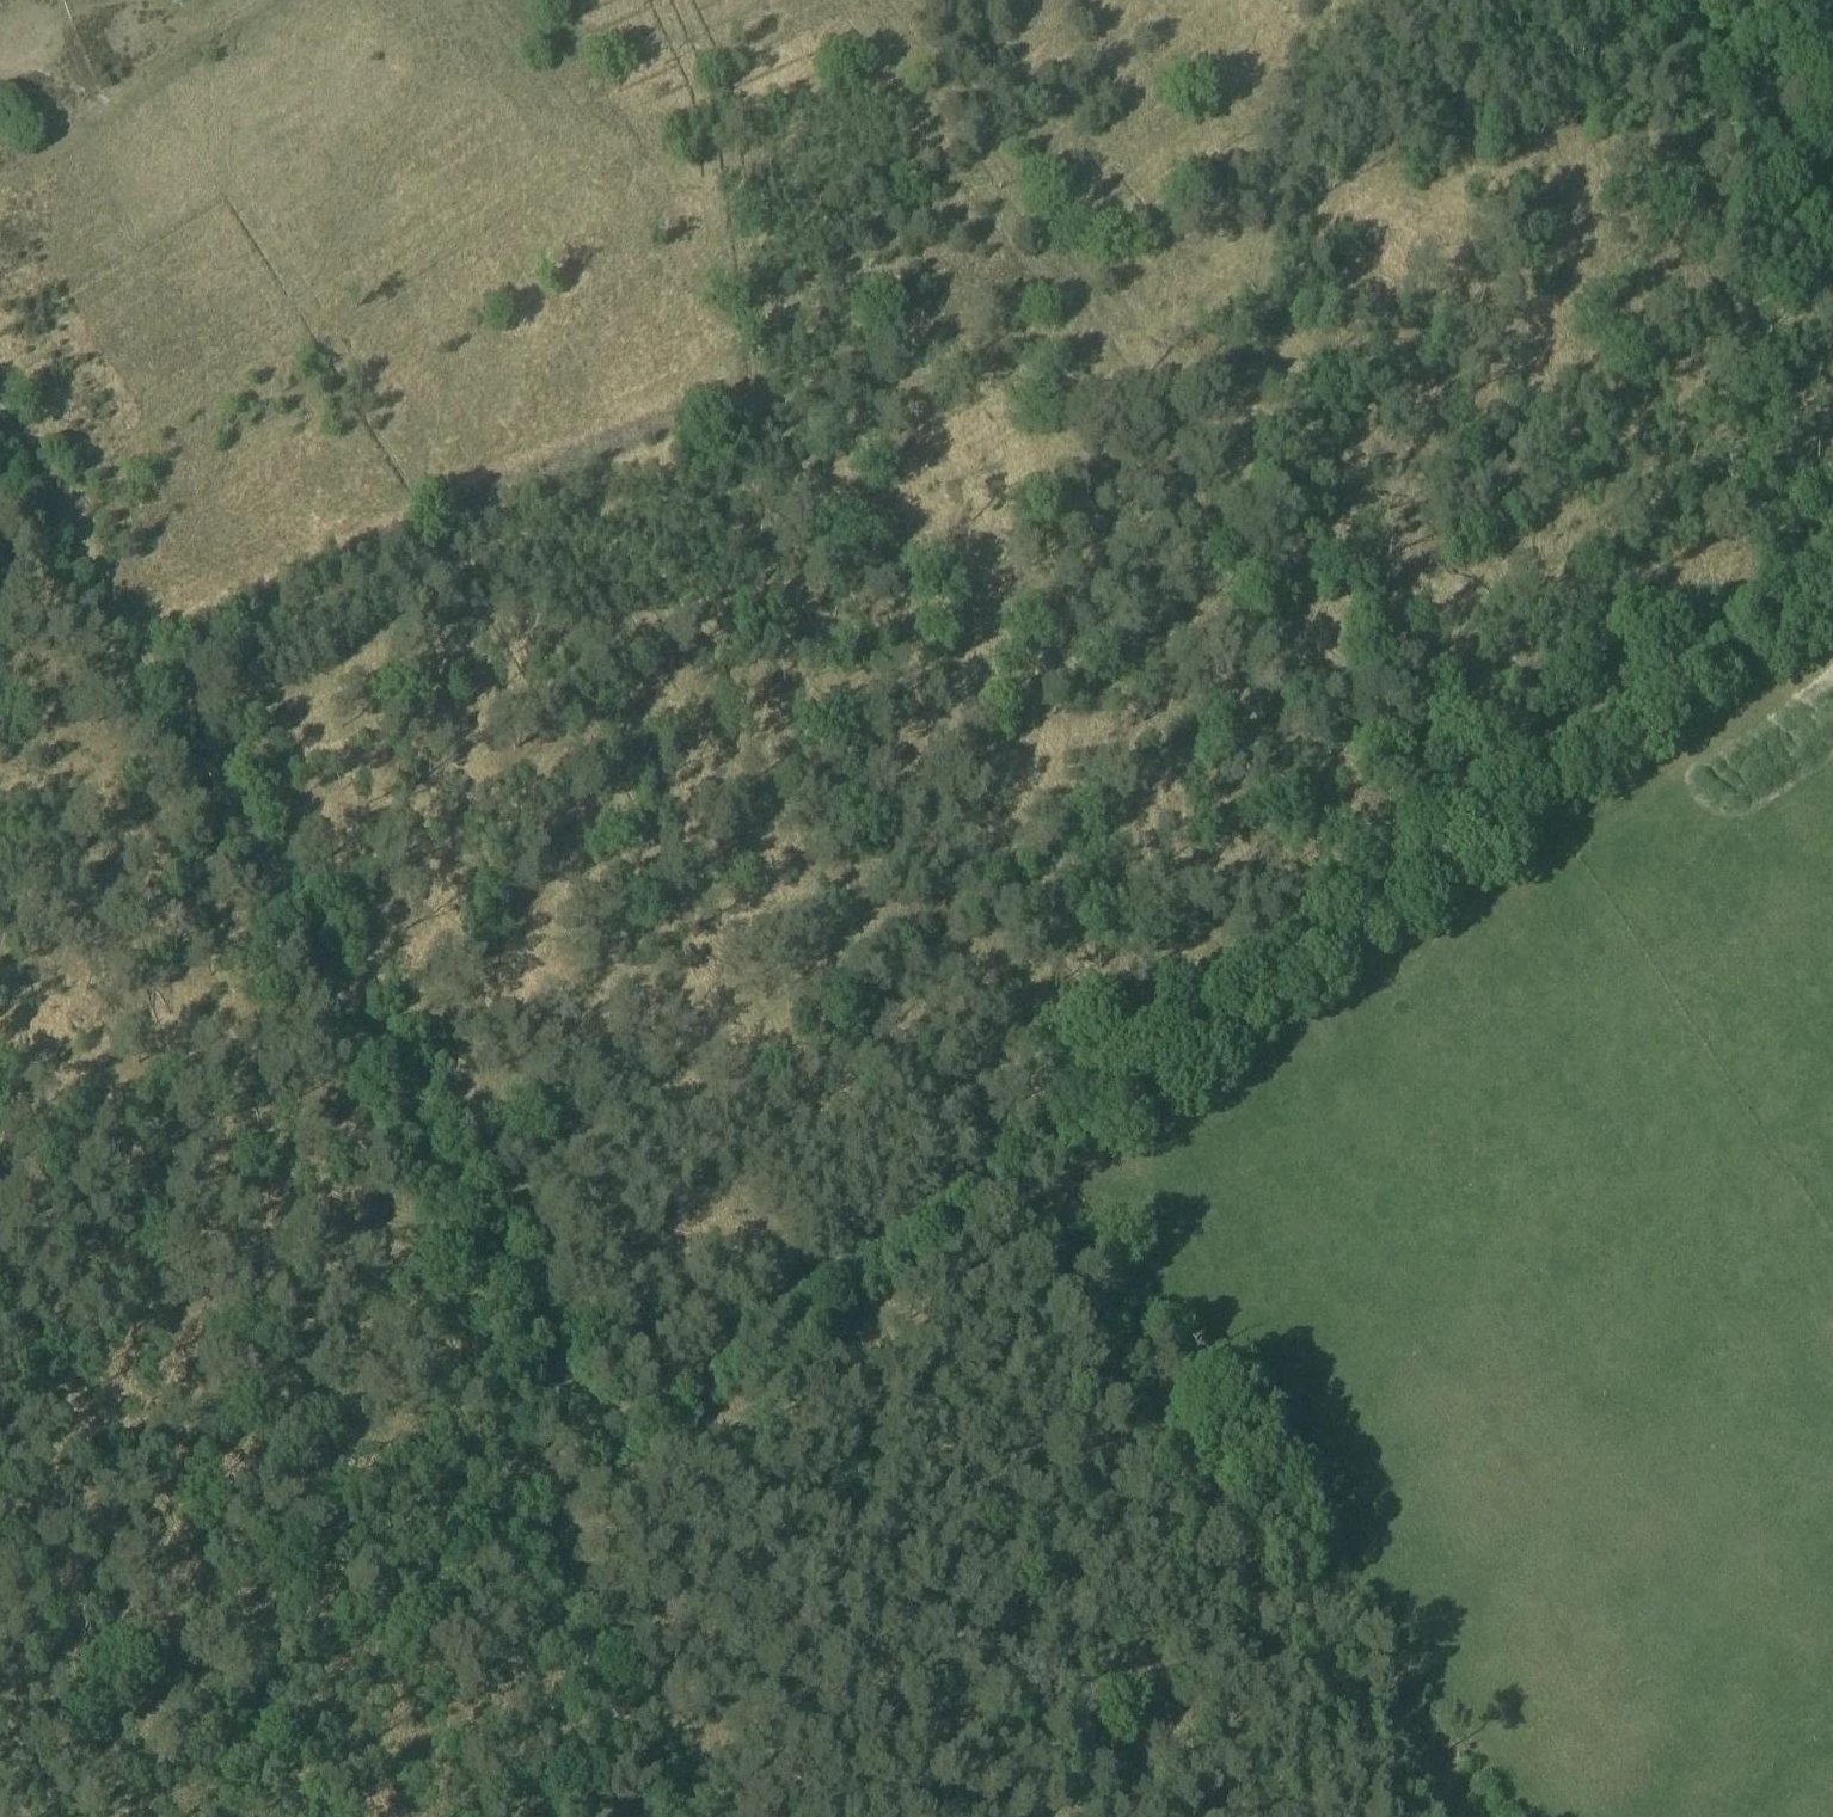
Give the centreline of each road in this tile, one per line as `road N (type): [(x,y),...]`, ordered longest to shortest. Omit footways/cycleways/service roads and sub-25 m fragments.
road 1 (track): [(605,1432),(0,405)]
road 2 (track): [(1832,143),(1730,0)]

